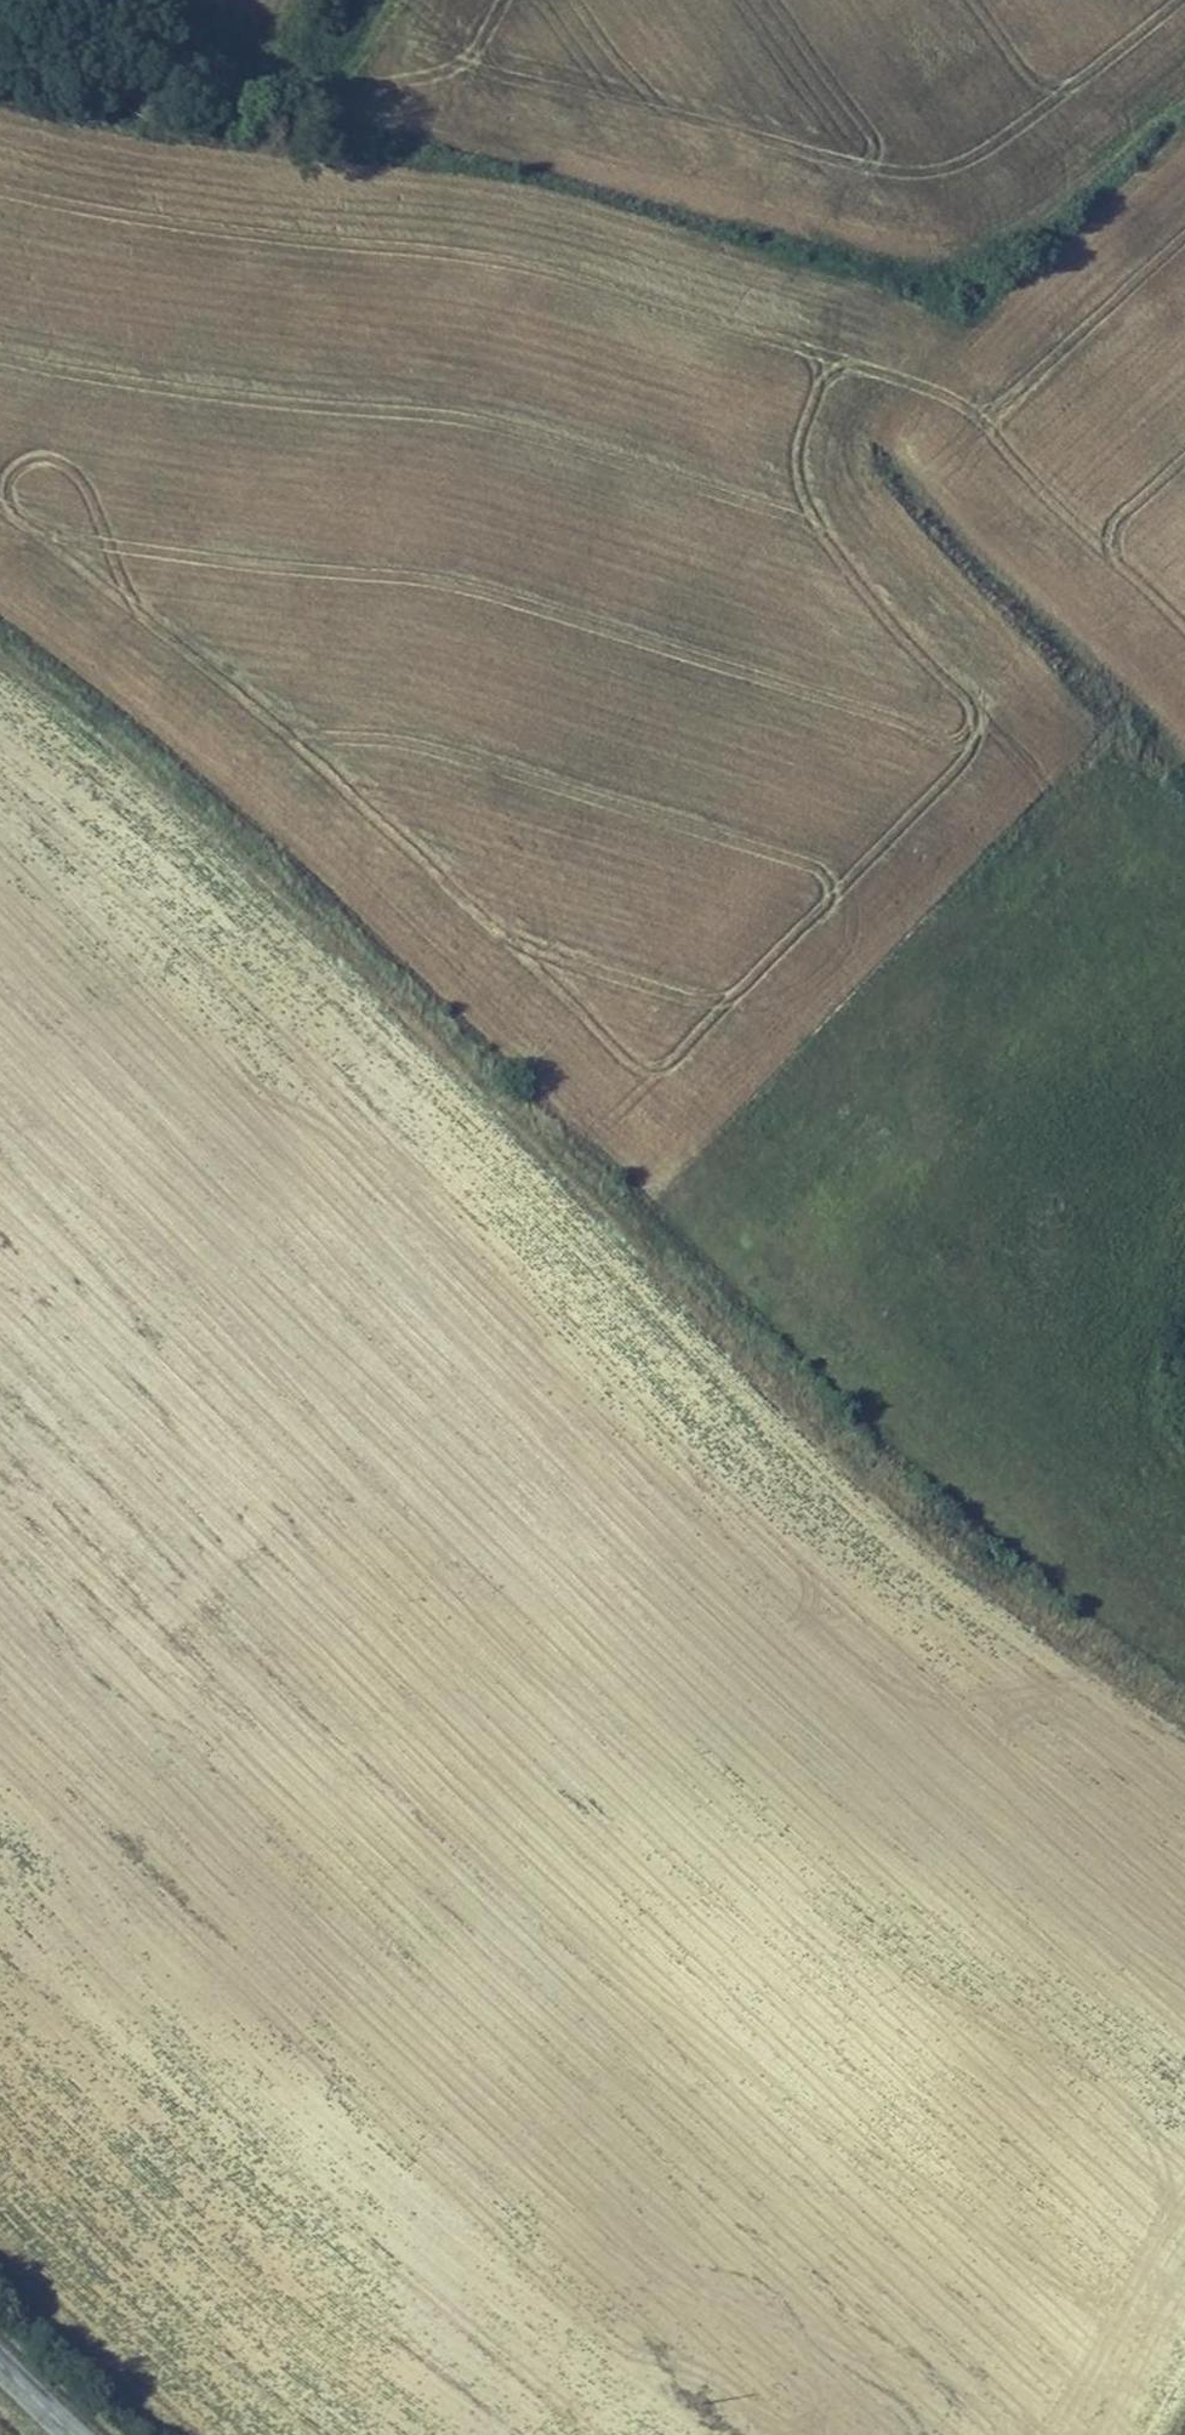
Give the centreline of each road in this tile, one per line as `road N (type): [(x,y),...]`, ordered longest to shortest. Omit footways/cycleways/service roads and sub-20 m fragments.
road 1 (track): [(174,0),(312,71),(359,45),(382,0)]
road 2 (tertiary): [(83,2434),(0,2347)]

